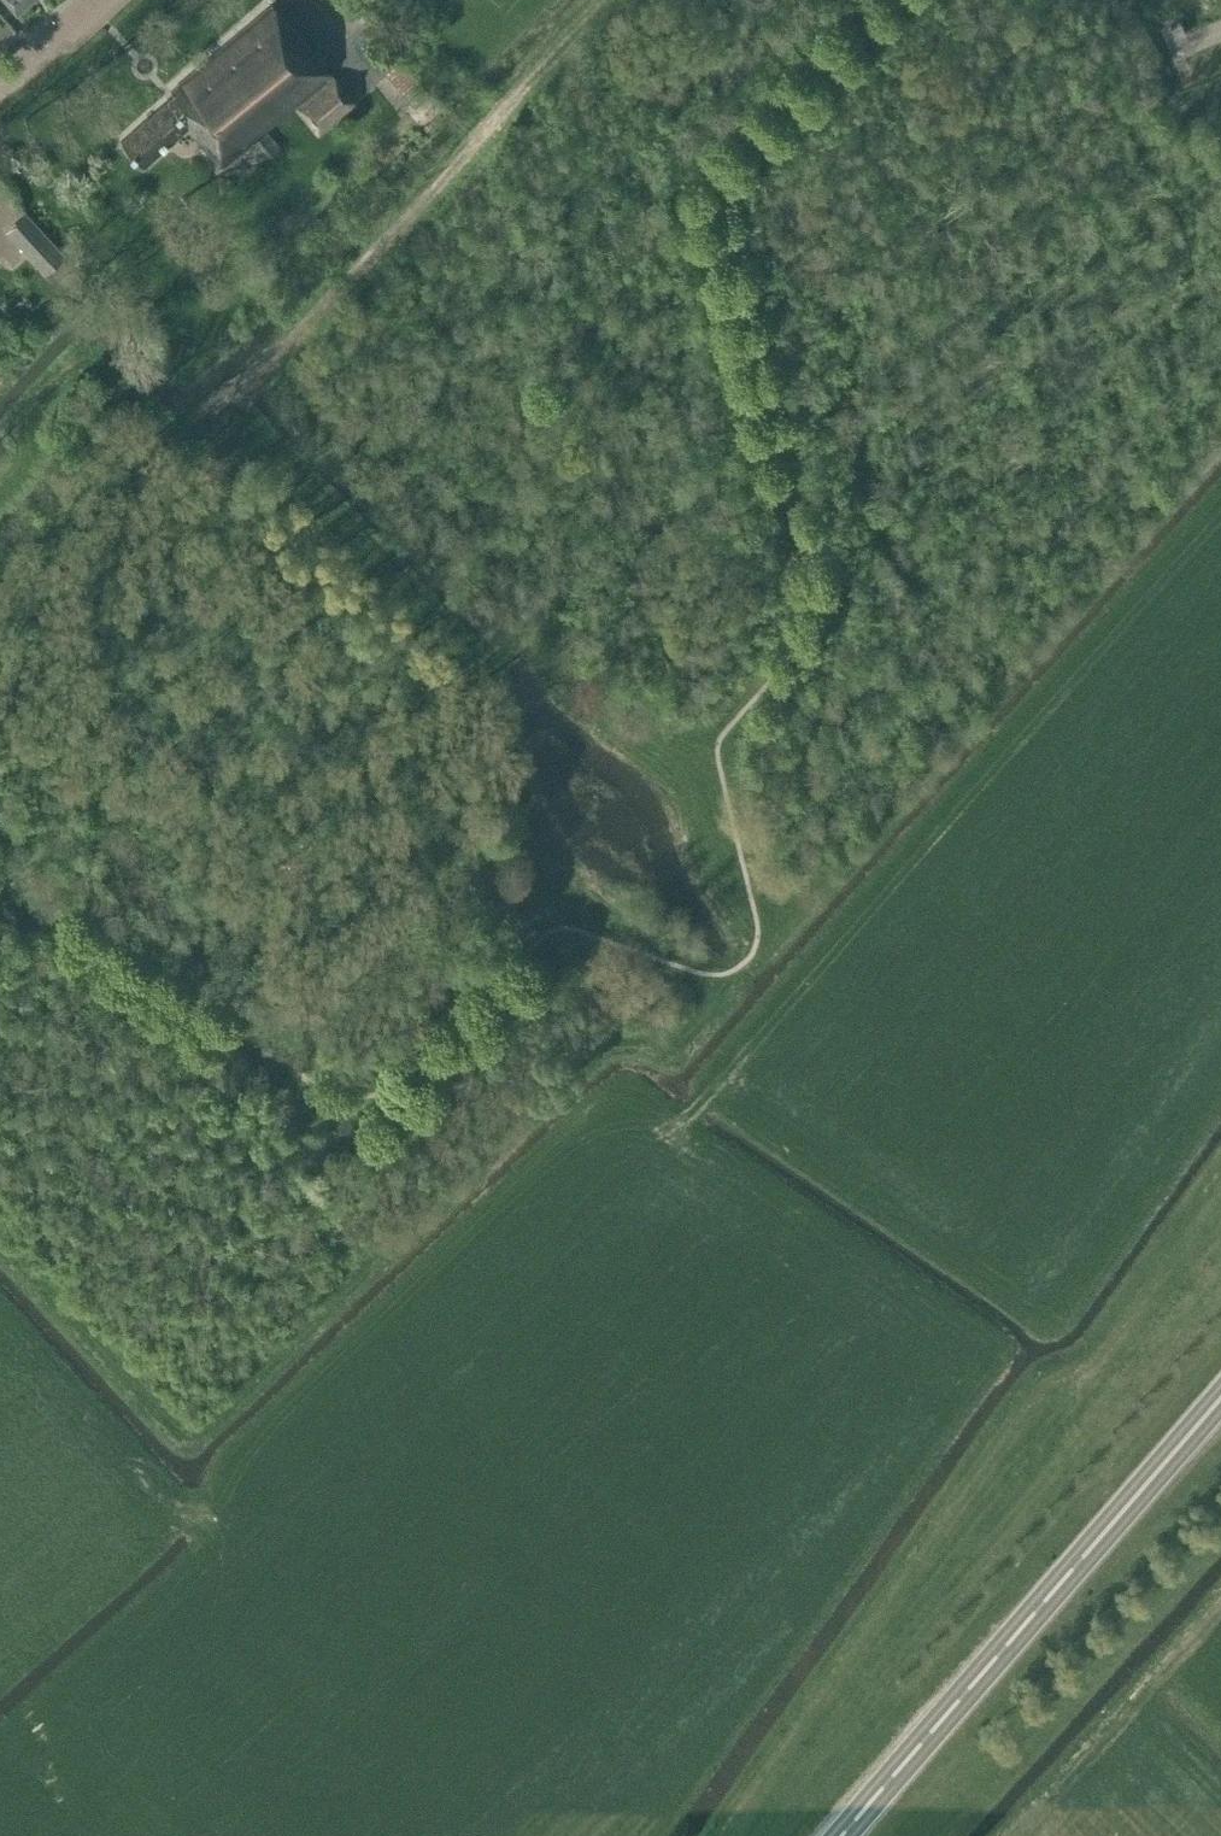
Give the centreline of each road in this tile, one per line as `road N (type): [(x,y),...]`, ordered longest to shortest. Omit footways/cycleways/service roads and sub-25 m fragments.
road 1 (trunk): [(842,1835),(1220,1395)]
road 2 (unclassified): [(94,0),(0,82)]

